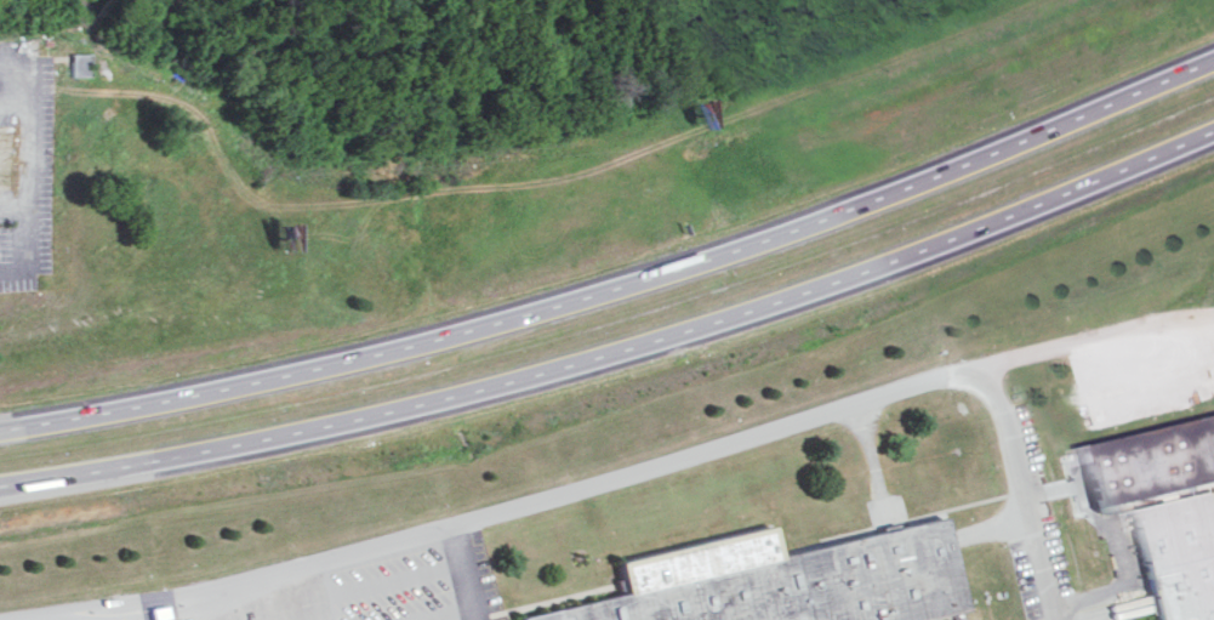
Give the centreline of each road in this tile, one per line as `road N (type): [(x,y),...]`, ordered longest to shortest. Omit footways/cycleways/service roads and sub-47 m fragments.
road 1 (motorway): [(1213,57),(948,170),(729,252),(541,311),(141,409),(0,430)]
road 2 (motorway): [(0,478),(306,425),(615,348),(1213,134)]
road 3 (residential): [(164,602),(515,507),(991,364)]
road 4 (residential): [(30,619),(164,602)]

